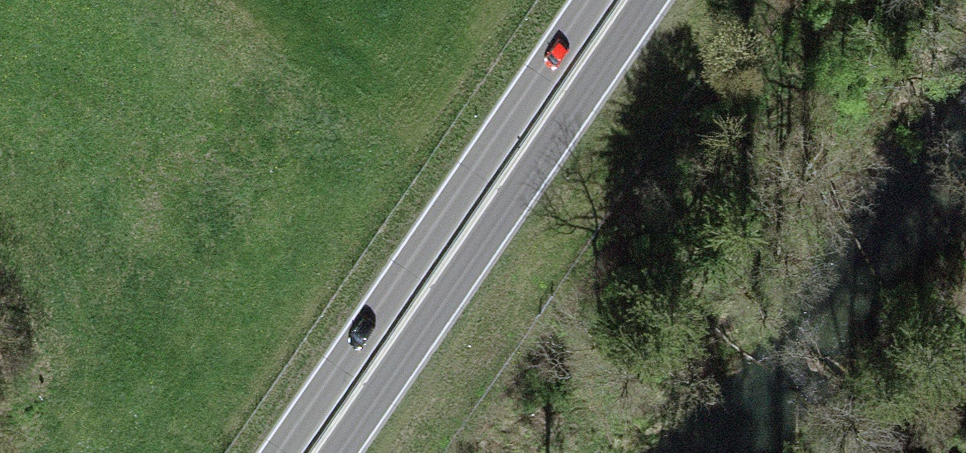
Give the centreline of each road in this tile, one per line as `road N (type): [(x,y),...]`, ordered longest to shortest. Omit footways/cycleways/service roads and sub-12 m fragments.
road 1 (trunk): [(589,0),(277,452)]
road 2 (trunk): [(334,452),(646,0)]

